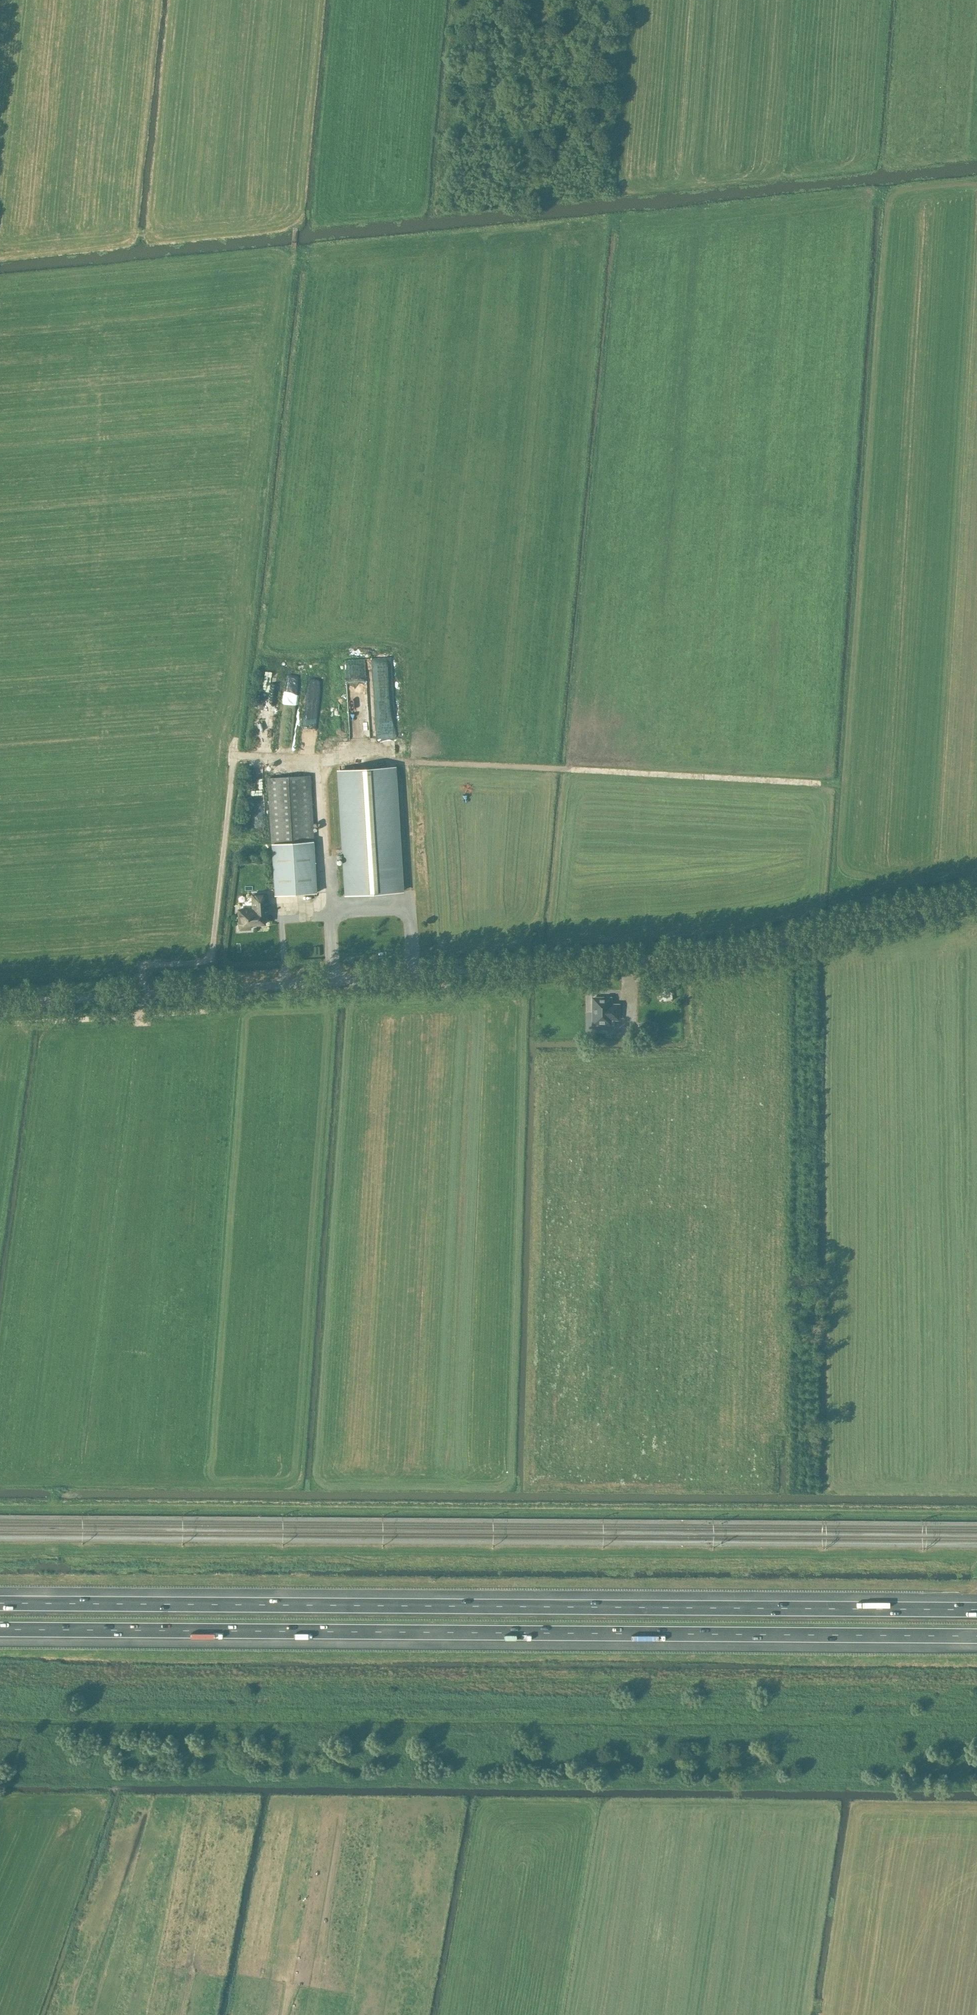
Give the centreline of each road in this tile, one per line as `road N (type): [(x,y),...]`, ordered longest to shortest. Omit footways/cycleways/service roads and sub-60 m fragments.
road 1 (unclassified): [(0,1004),(672,960),(799,943),(976,899)]
road 2 (motorway): [(0,1630),(976,1637)]
road 3 (track): [(0,1507),(976,1514)]
road 4 (motorway): [(976,1607),(0,1602)]
road 5 (track): [(294,249),(214,949),(206,962),(143,966),(144,993)]
road 6 (track): [(235,757),(317,760),(332,981)]

